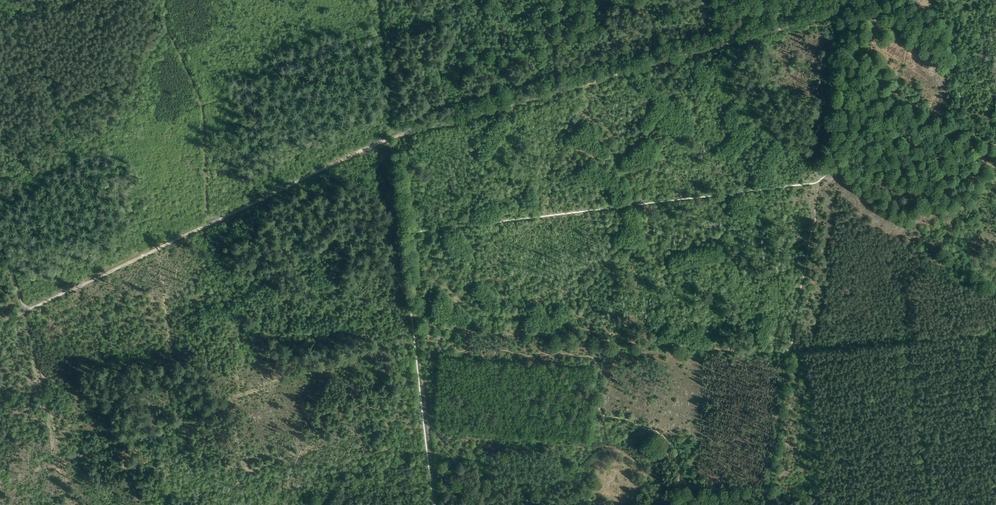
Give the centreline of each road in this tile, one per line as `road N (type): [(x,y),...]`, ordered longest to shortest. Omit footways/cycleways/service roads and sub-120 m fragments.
road 1 (track): [(471,332),(417,329),(60,464)]
road 2 (track): [(25,312),(395,137)]
road 3 (track): [(395,137),(435,504)]
road 4 (track): [(791,348),(471,332)]
road 5 (track): [(559,91),(845,11)]
road 6 (track): [(681,485),(646,475),(611,446),(570,466),(431,456)]
road 7 (track): [(164,0),(166,24),(203,93),(211,223)]
road 8 (track): [(69,504),(25,312)]
road 9 (track): [(395,137),(559,91)]
road 10 (track): [(380,0),(395,137)]

